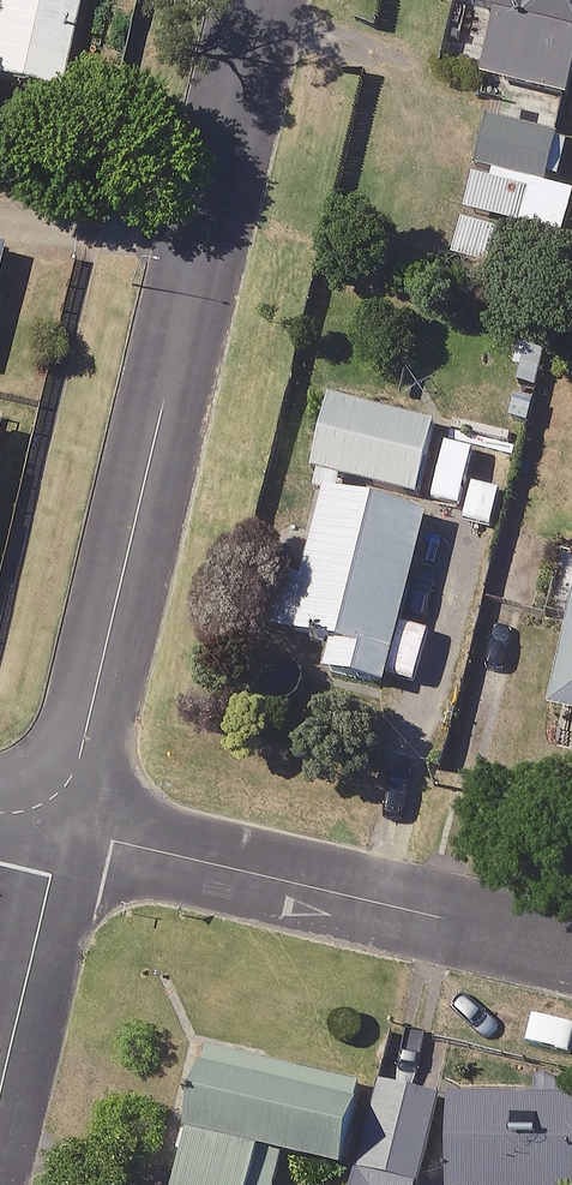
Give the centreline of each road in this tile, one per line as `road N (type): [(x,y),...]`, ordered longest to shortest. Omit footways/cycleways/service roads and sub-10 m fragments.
road 1 (residential): [(52,823),(254,0)]
road 2 (residential): [(52,823),(571,944)]
road 3 (residential): [(0,1042),(52,823)]

